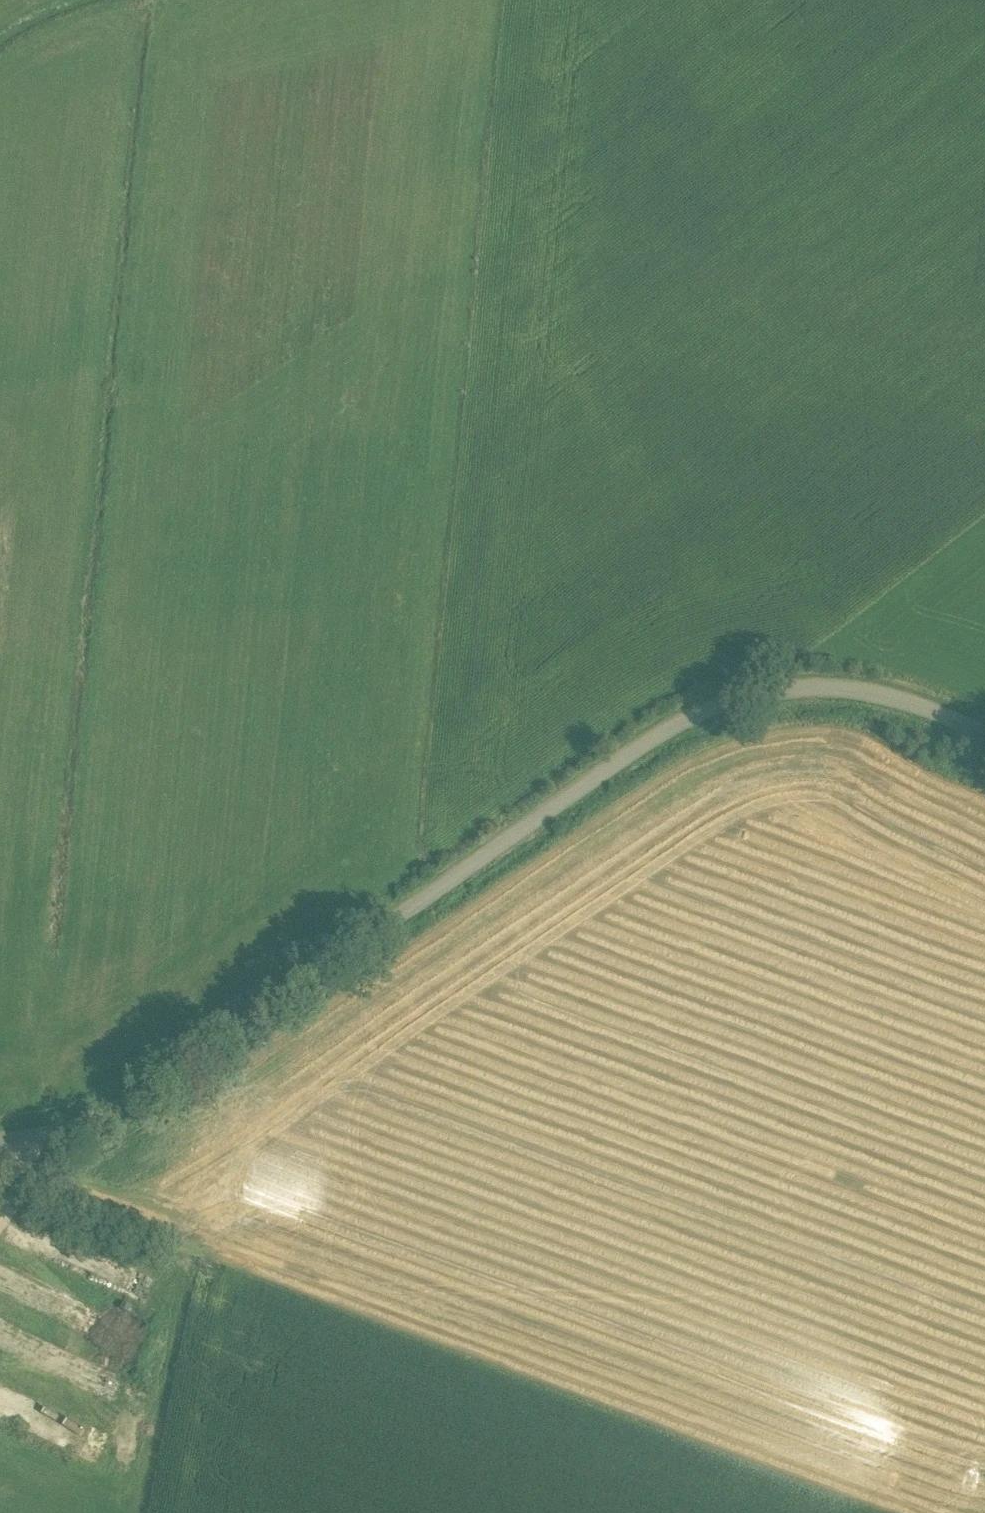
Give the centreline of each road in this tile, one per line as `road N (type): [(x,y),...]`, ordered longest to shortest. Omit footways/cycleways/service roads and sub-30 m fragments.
road 1 (unclassified): [(984,733),(924,705),(851,687),(751,694),(647,743),(200,1062),(119,1110),(58,1136),(0,1143)]

